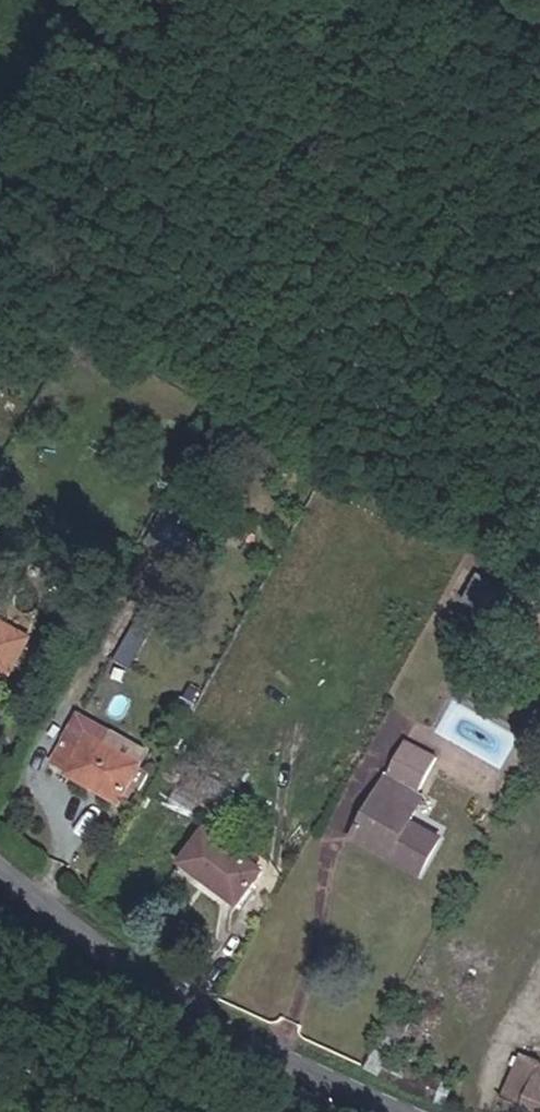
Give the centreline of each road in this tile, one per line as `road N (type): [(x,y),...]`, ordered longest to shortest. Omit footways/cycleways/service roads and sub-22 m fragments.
road 1 (residential): [(0,868),(94,944),(268,1054),(401,1111)]

